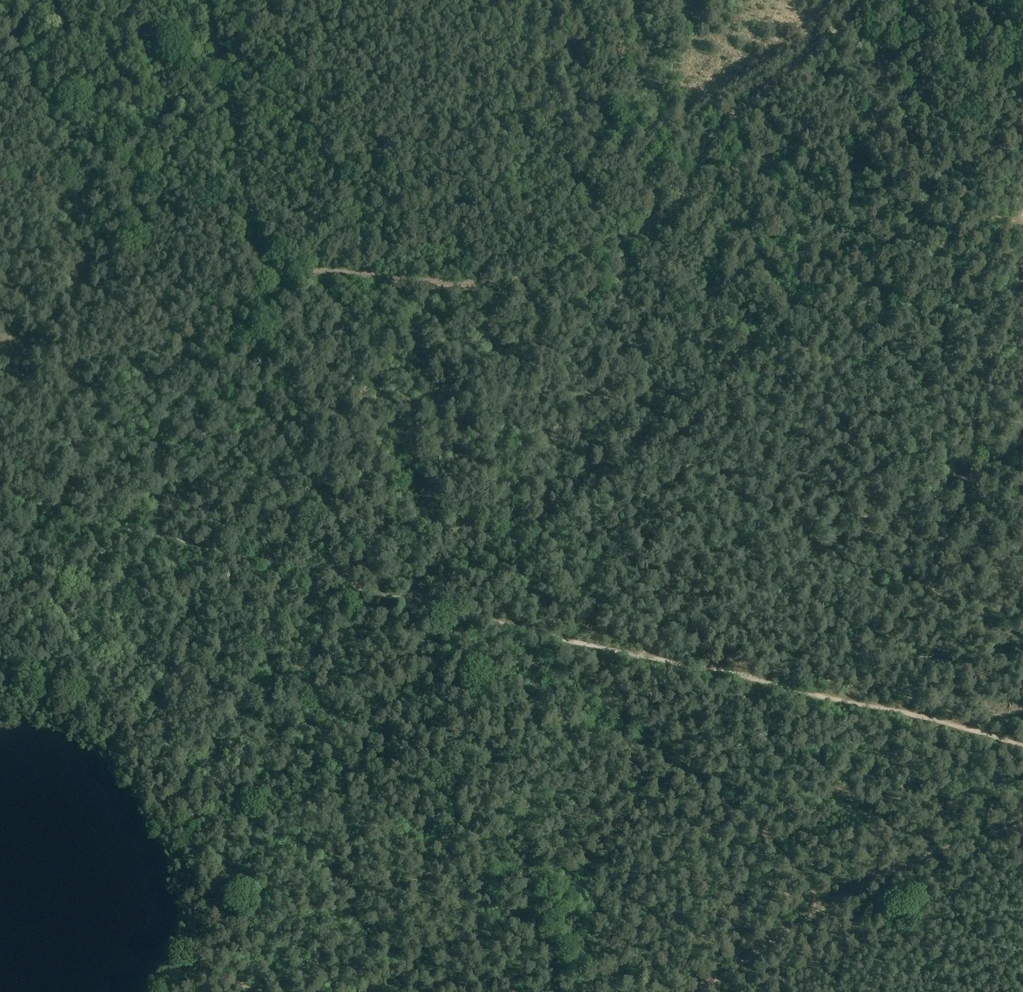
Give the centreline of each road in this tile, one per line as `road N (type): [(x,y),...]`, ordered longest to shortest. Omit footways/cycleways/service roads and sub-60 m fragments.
road 1 (track): [(205,0),(253,243),(269,276),(486,287),(557,270),(629,240)]
road 2 (track): [(1022,745),(420,602)]
road 3 (track): [(0,22),(56,93),(119,121),(132,147),(147,237),(181,287),(214,297),(282,280)]
road 4 (track): [(420,602),(450,559),(507,522),(614,324),(629,240)]
road 5 (track): [(369,591),(335,573),(102,524),(0,490)]
road 6 (track): [(1022,821),(907,859),(833,899),(708,991)]
road 7 (track): [(629,240),(683,199),(723,130),(867,0)]
road 8 (track): [(607,710),(814,881),(816,911)]

